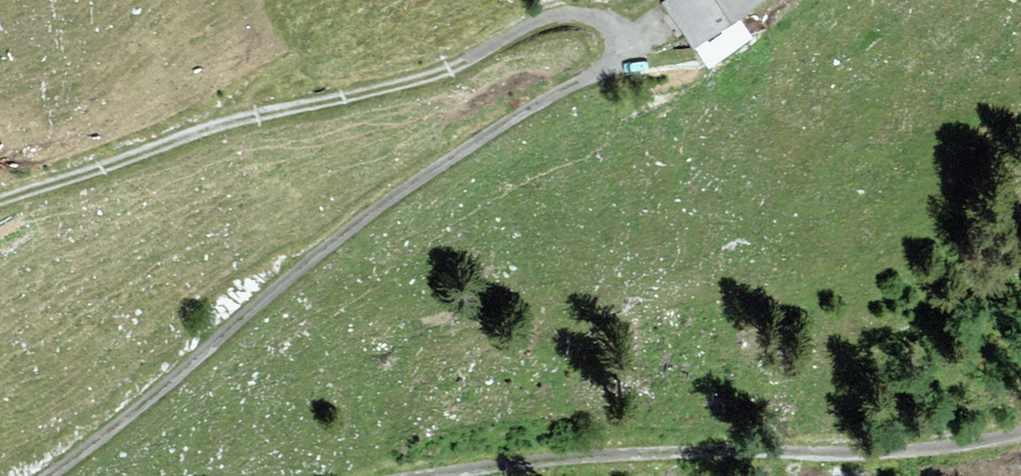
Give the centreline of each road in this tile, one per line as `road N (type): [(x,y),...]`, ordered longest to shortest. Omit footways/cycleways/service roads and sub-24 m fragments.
road 1 (track): [(601,19),(633,41),(603,74),(382,209),(60,475)]
road 2 (track): [(0,202),(313,104),(458,70),(539,23),(601,19)]
road 3 (track): [(465,475),(615,456),(855,454),(1020,439)]

